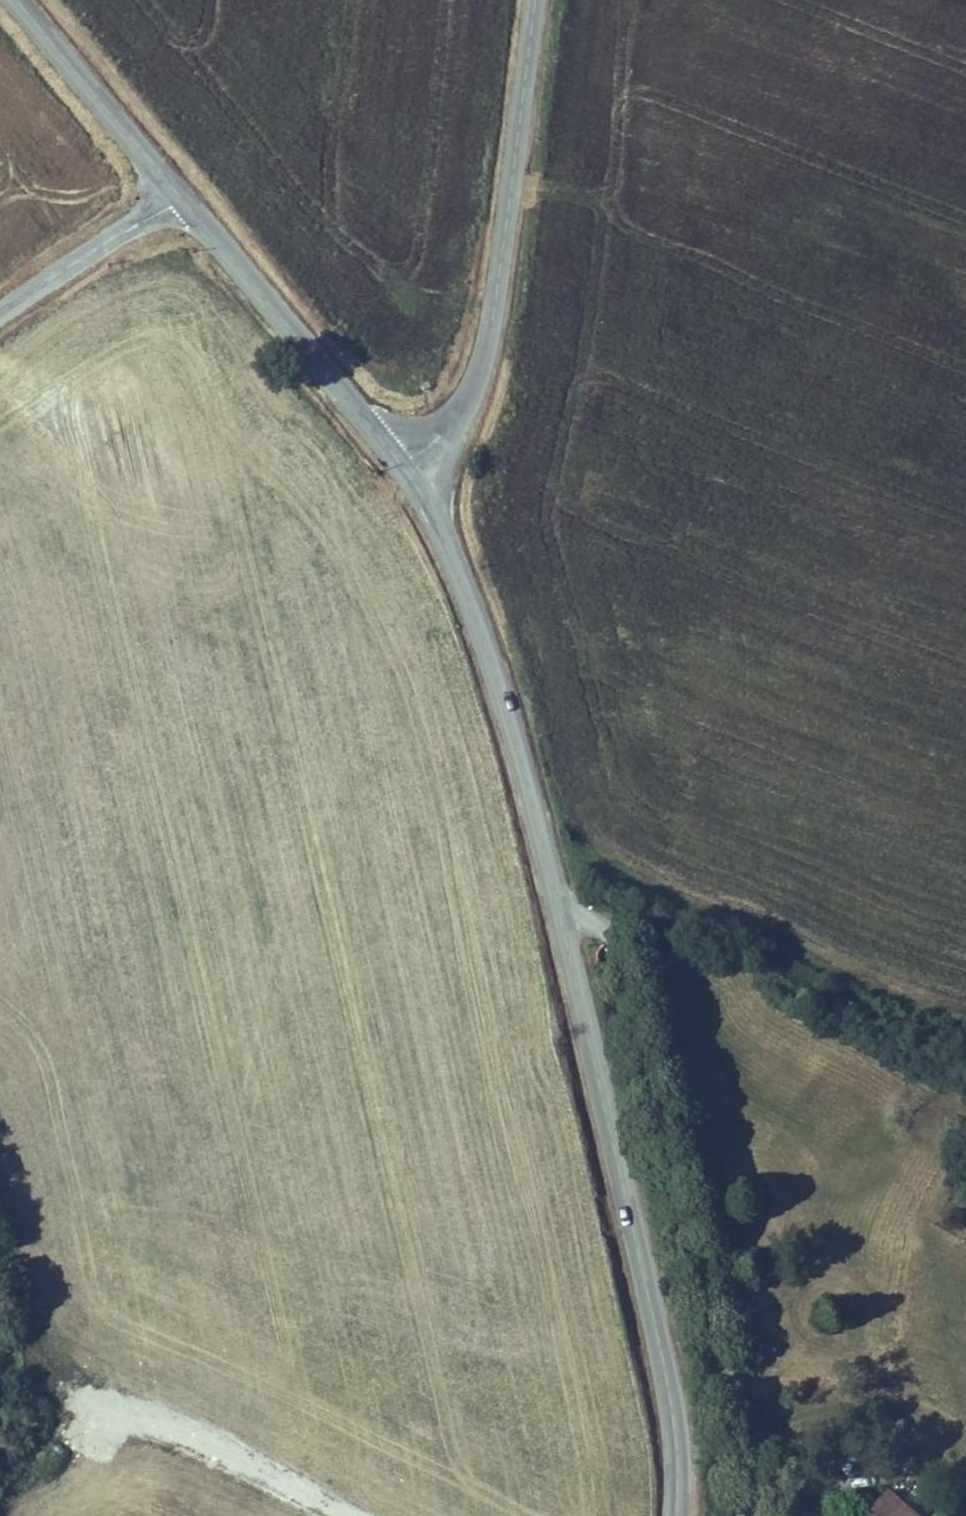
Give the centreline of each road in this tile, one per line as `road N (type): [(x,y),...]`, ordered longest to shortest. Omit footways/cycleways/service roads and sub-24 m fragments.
road 1 (tertiary): [(402,467),(449,550),(501,697),(553,893),(673,1382),(676,1515)]
road 2 (tertiary): [(536,0),(484,358),(450,425),(402,467)]
road 3 (tertiary): [(180,194),(402,467)]
road 4 (track): [(119,1398),(353,1515)]
road 5 (tertiary): [(16,0),(180,194)]
road 6 (unclassified): [(0,314),(180,194)]

